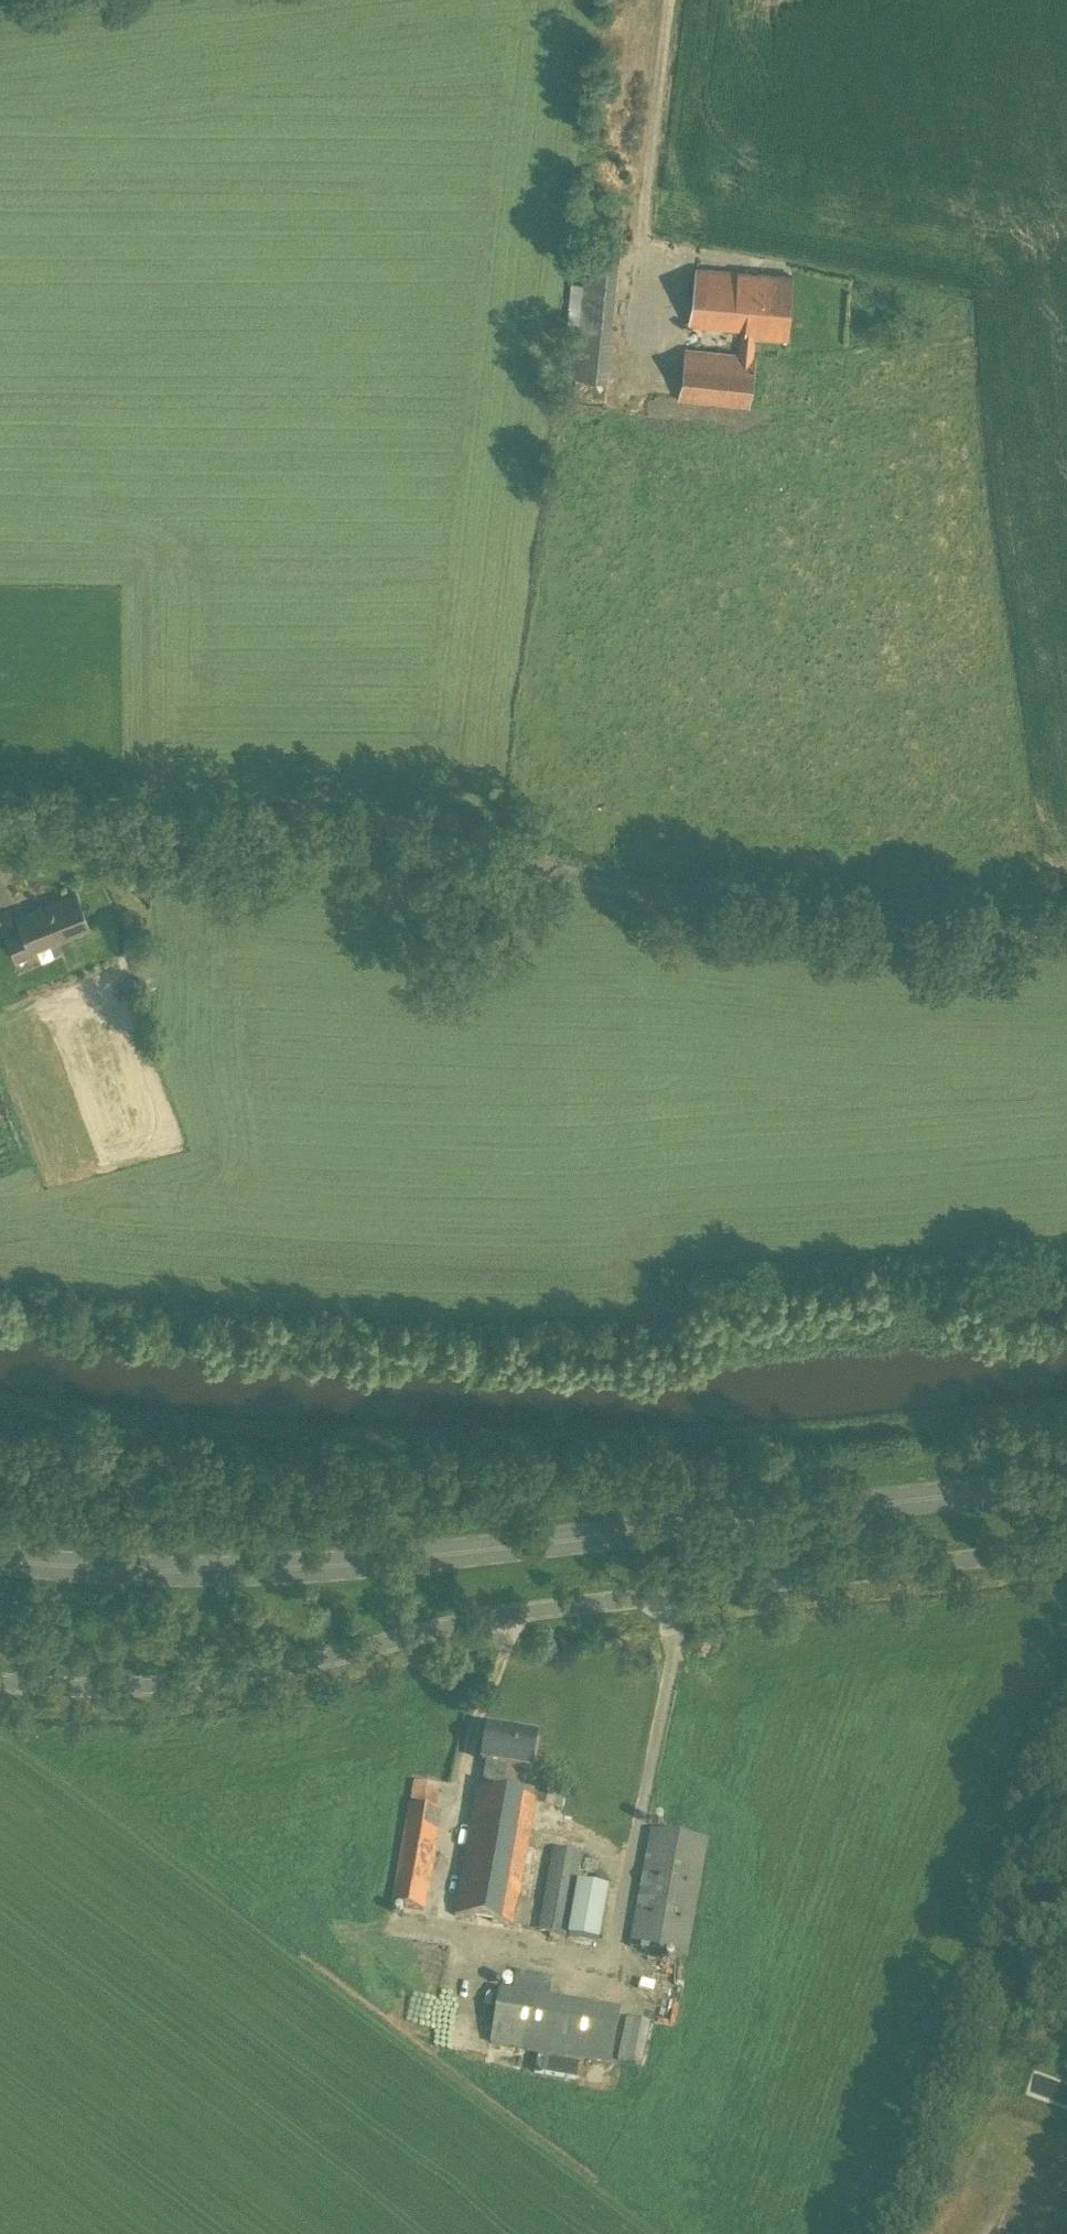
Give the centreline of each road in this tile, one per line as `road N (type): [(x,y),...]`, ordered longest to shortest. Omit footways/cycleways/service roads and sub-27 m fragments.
road 1 (unclassified): [(1066,1544),(590,1596),(164,1682),(0,1680)]
road 2 (unclassified): [(0,825),(398,831),(747,915),(1066,931)]
road 3 (primary): [(1066,1485),(278,1572),(0,1571)]

